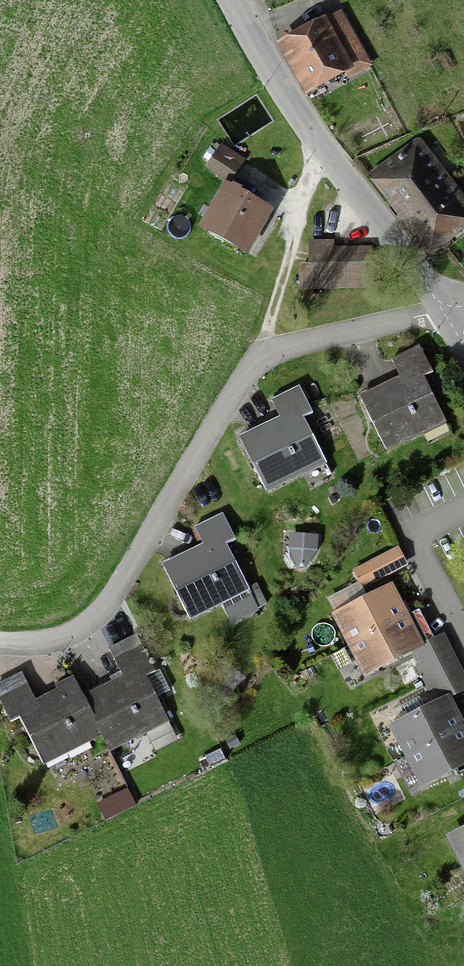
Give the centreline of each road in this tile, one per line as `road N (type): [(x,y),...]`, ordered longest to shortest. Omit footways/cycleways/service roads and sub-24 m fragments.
road 1 (residential): [(67,643),(104,619),(266,358),(459,316)]
road 2 (unclassified): [(234,0),(324,153),(459,316)]
road 3 (residential): [(463,634),(419,539),(463,521)]

